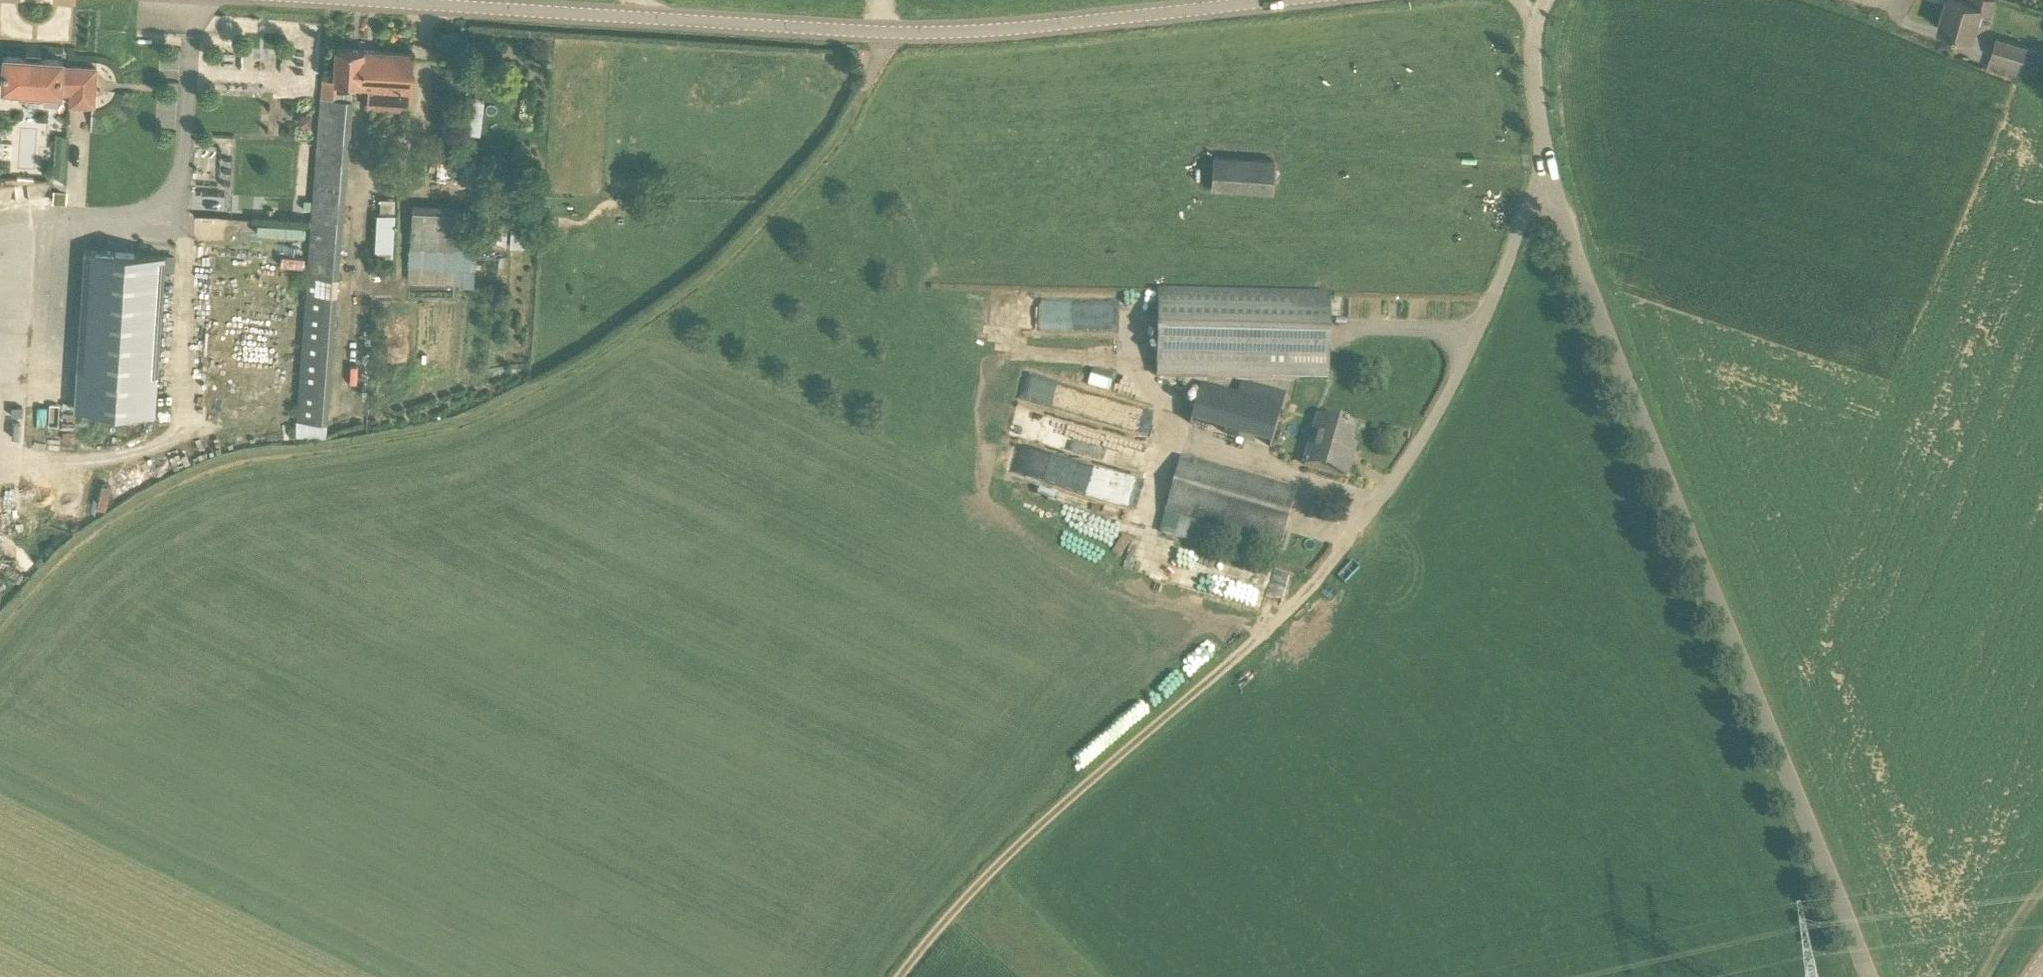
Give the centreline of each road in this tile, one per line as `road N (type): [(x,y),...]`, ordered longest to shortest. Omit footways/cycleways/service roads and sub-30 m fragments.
road 1 (track): [(0,617),(59,553),(161,482),(215,461),(416,427),(551,376),(595,350),(776,207),(817,158),(888,32)]
road 2 (unclassified): [(1547,186),(1468,370),(1413,461),(1297,618),(993,884),(902,976)]
road 3 (tertiary): [(356,0),(908,33),(1008,30),(1287,0)]
road 4 (unclassified): [(1870,976),(1547,186)]
road 5 (unclassified): [(1536,29),(1535,106),(1547,186)]

